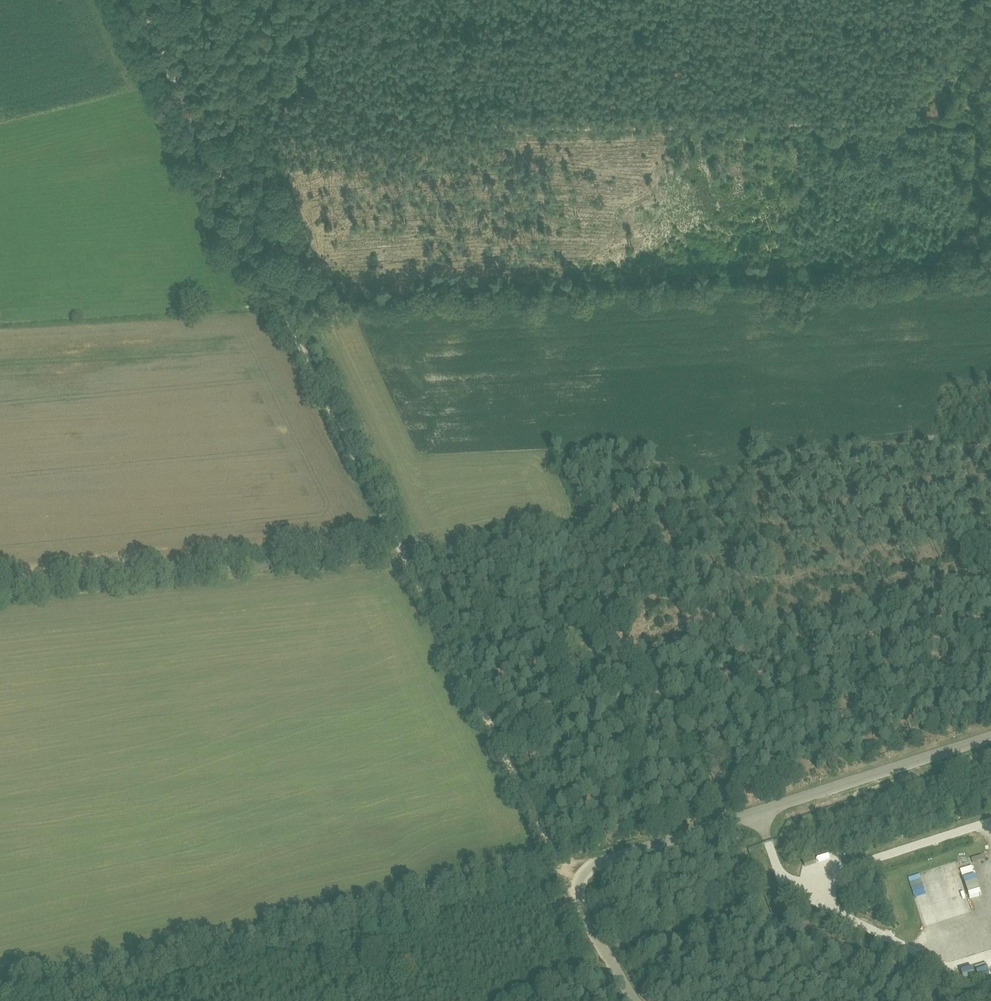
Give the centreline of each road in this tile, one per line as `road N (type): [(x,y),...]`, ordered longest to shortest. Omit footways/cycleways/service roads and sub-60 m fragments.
road 1 (track): [(564,874),(285,310)]
road 2 (track): [(0,593),(403,550)]
road 3 (track): [(285,310),(187,110)]
road 4 (unclassified): [(636,1000),(564,874)]
road 5 (track): [(187,110),(132,0)]

